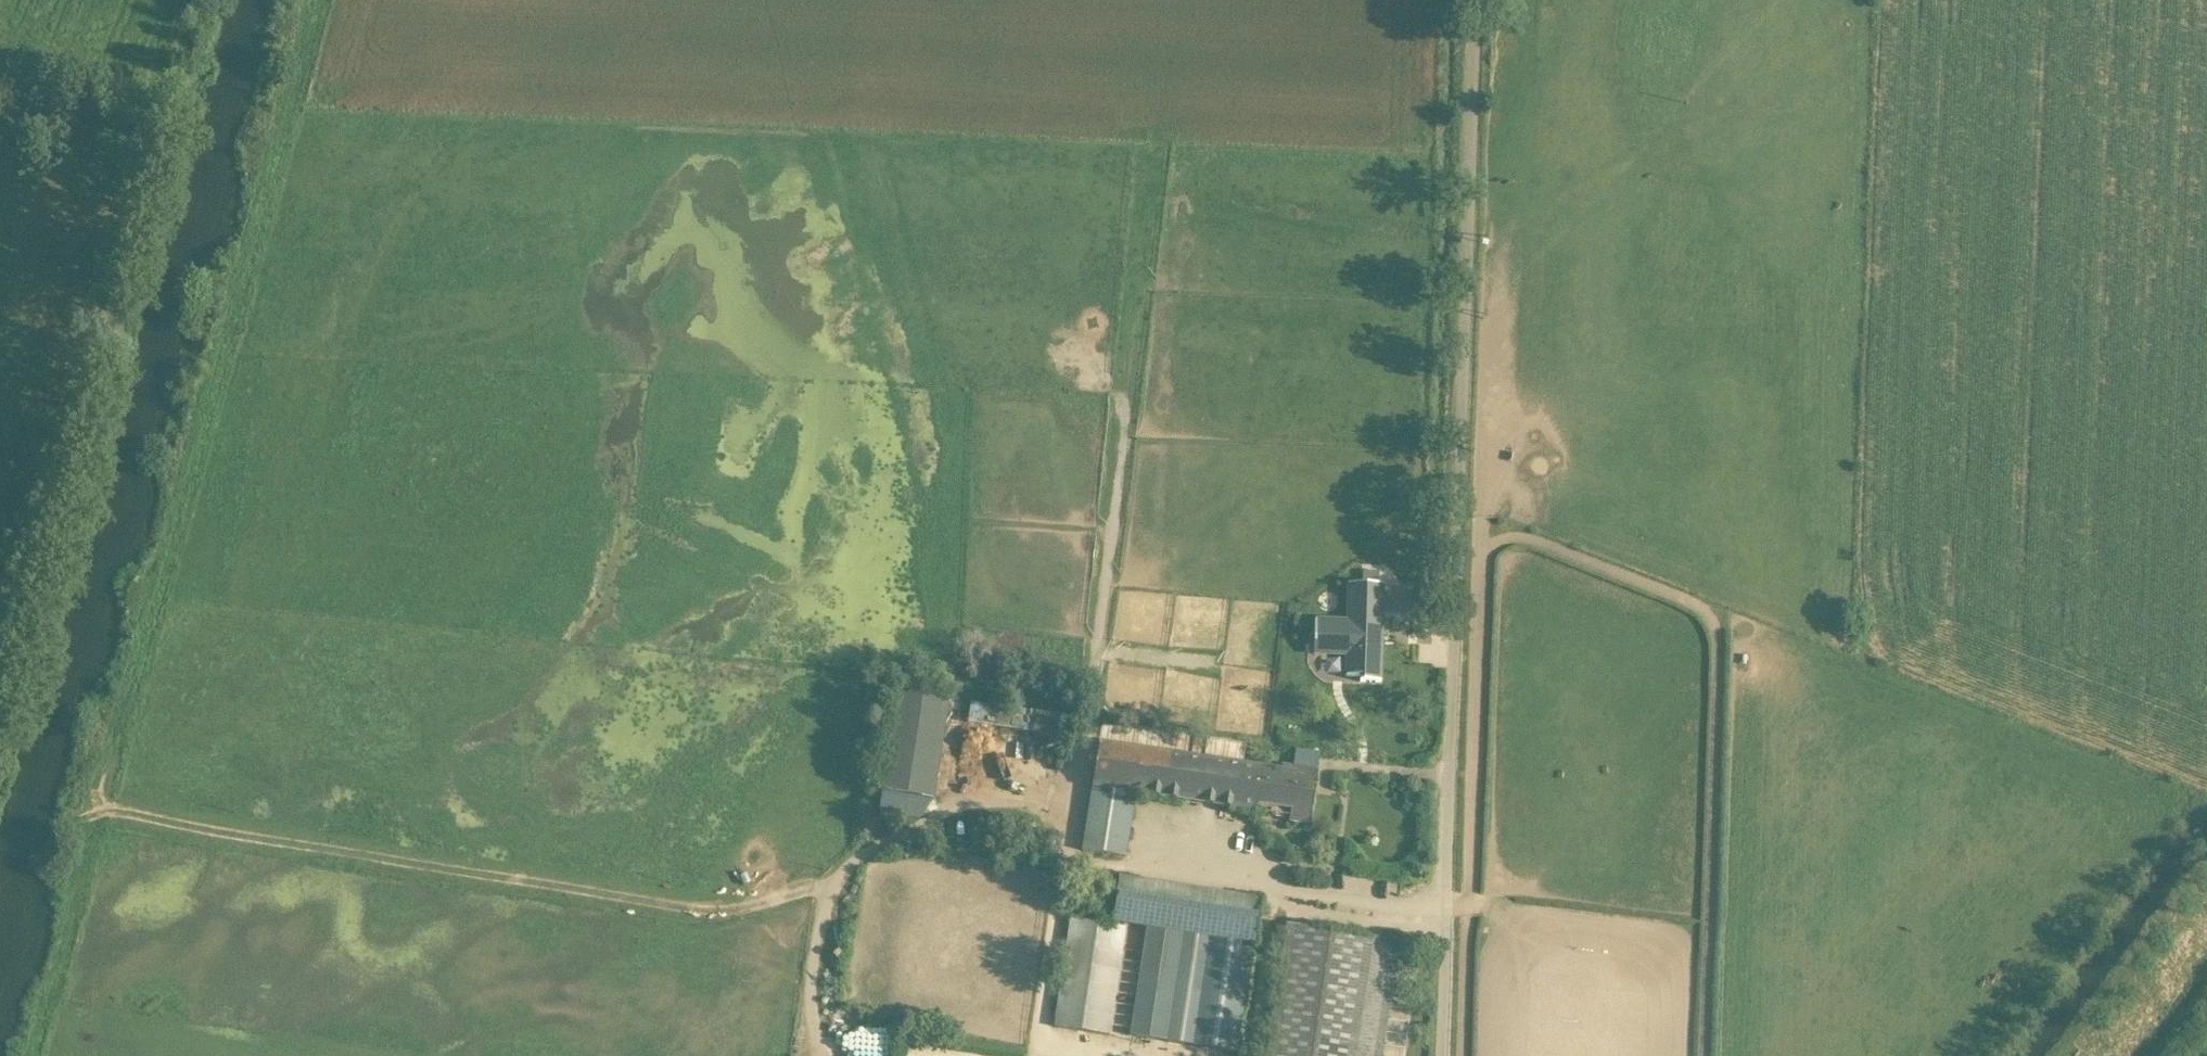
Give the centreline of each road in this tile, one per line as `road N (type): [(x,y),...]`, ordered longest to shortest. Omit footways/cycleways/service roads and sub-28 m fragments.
road 1 (track): [(83,806),(698,908),(748,909),(917,824),(1447,908)]
road 2 (unclassified): [(1477,0),(1442,1055)]
road 3 (track): [(1485,549),(1500,537),(1531,537),(1685,596),(1715,628),(1703,1055)]
road 4 (track): [(1463,1055),(1481,565)]

